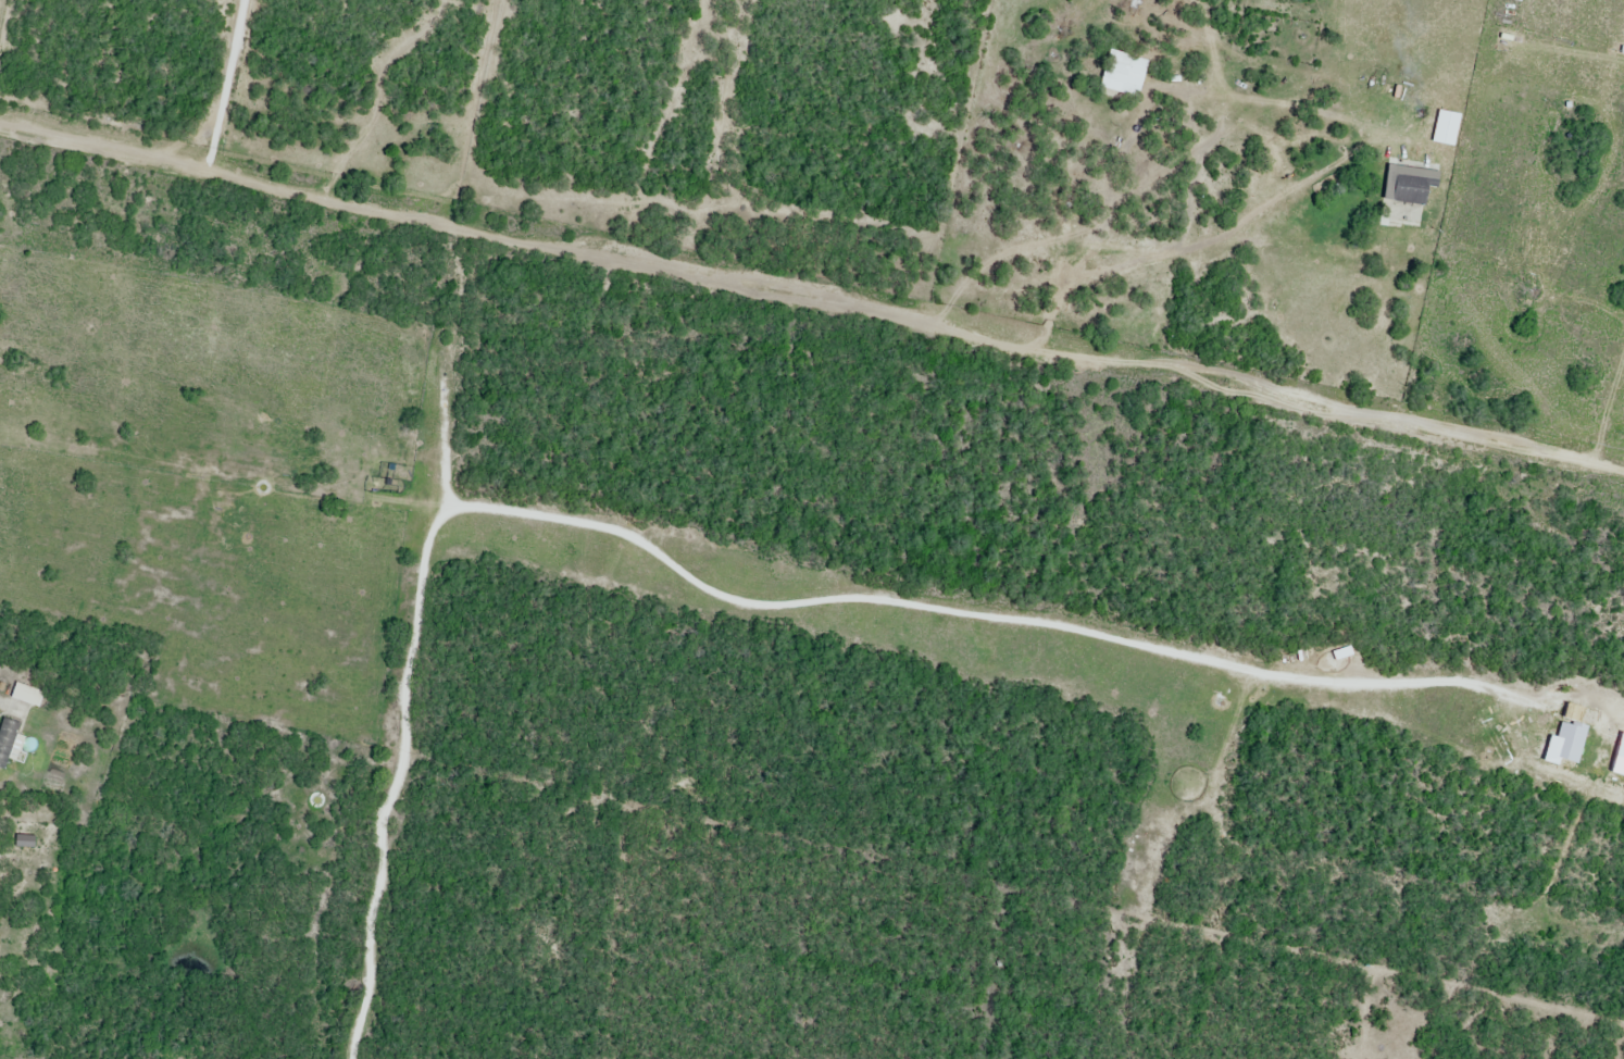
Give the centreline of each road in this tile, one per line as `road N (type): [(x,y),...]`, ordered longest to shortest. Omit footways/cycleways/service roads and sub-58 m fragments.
road 1 (residential): [(0,125),(1623,475)]

